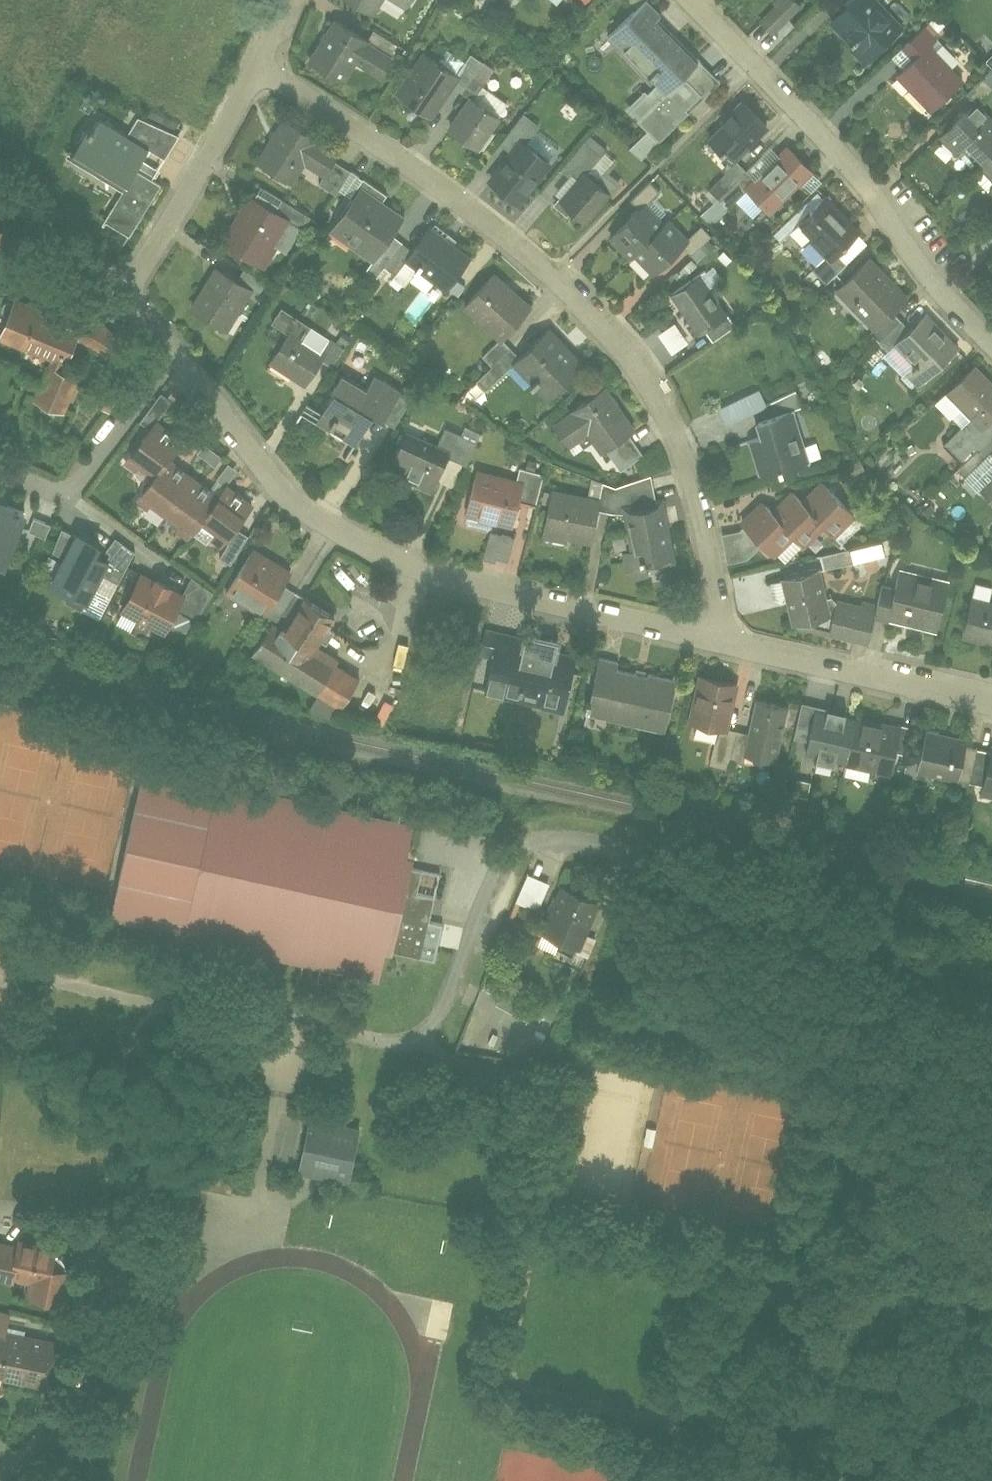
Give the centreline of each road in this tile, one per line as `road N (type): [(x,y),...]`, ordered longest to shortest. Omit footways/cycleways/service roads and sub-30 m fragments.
road 1 (residential): [(991,943),(598,830),(548,827),(518,833),(482,868),(451,989),(427,1035),(413,1041),(153,1003),(4,969)]
road 2 (residential): [(728,643),(692,475),(669,418),(625,350),(552,272),(411,162),(257,68)]
road 3 (residential): [(728,643),(438,574),(341,530),(275,482),(182,344)]
road 4 (residential): [(689,0),(820,131),(991,347)]
road 5 (residential): [(0,1207),(107,1222),(72,1406),(0,1480)]
road 6 (residential): [(991,704),(728,643)]
road 7 (residential): [(0,472),(53,492),(75,485),(182,344)]
road 8 (residential): [(132,284),(257,68)]
road 9 (residential): [(132,284),(0,162)]

